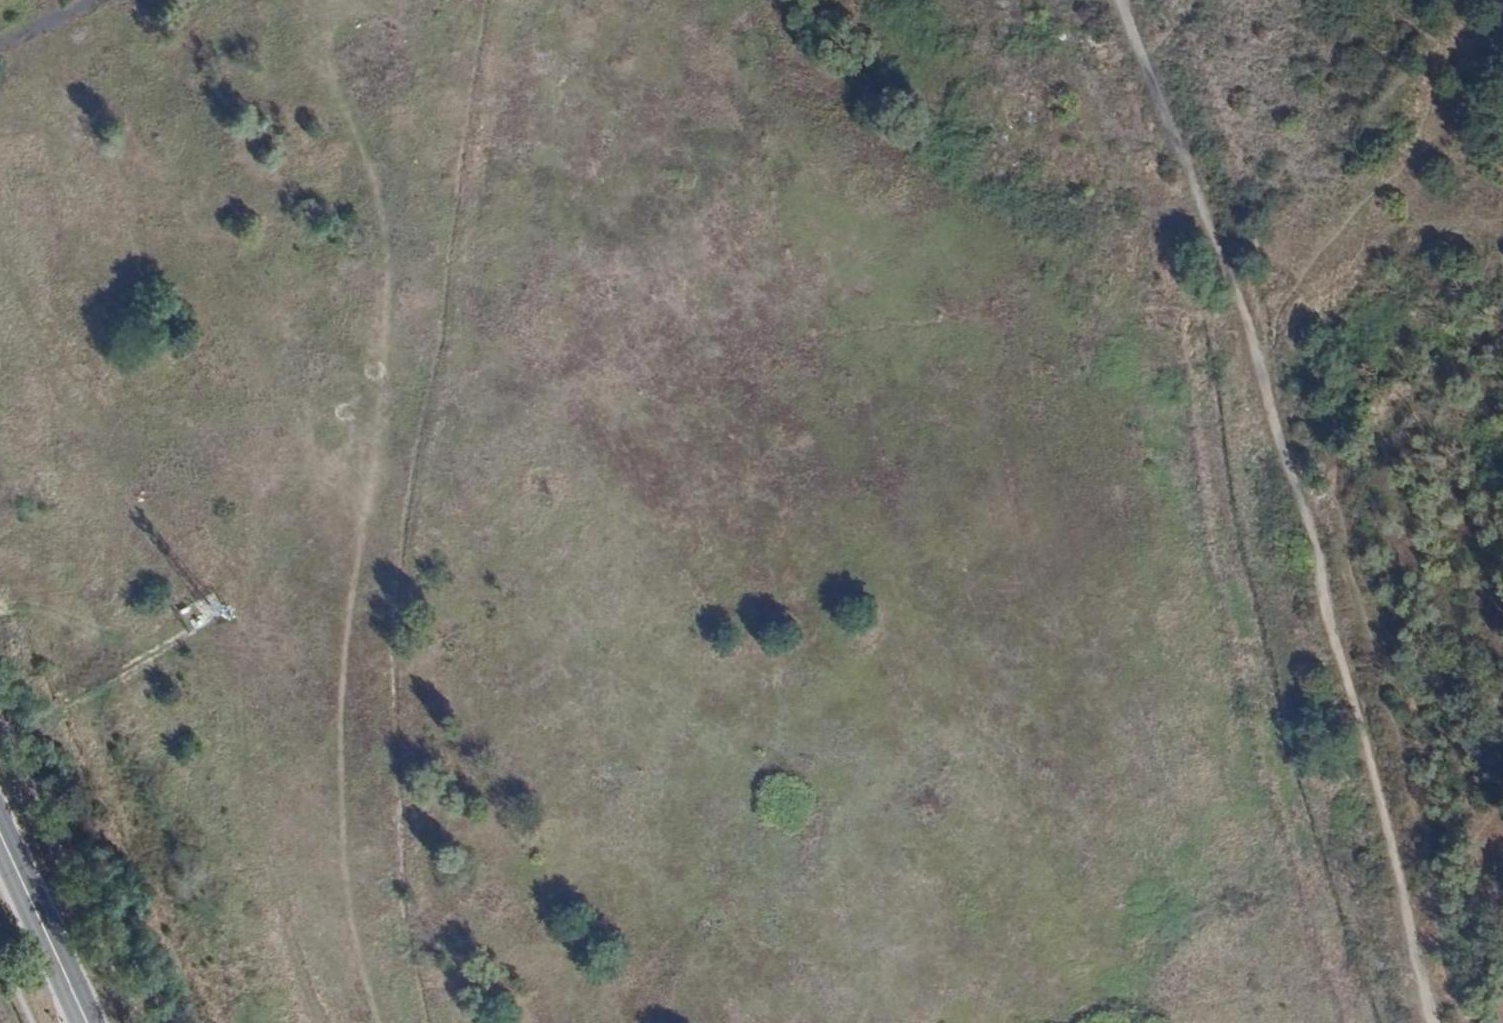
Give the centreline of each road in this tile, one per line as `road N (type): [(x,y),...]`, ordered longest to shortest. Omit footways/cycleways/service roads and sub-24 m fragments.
road 1 (track): [(1442,1022),(1271,366),(1111,0)]
road 2 (primary): [(0,835),(87,1022)]

